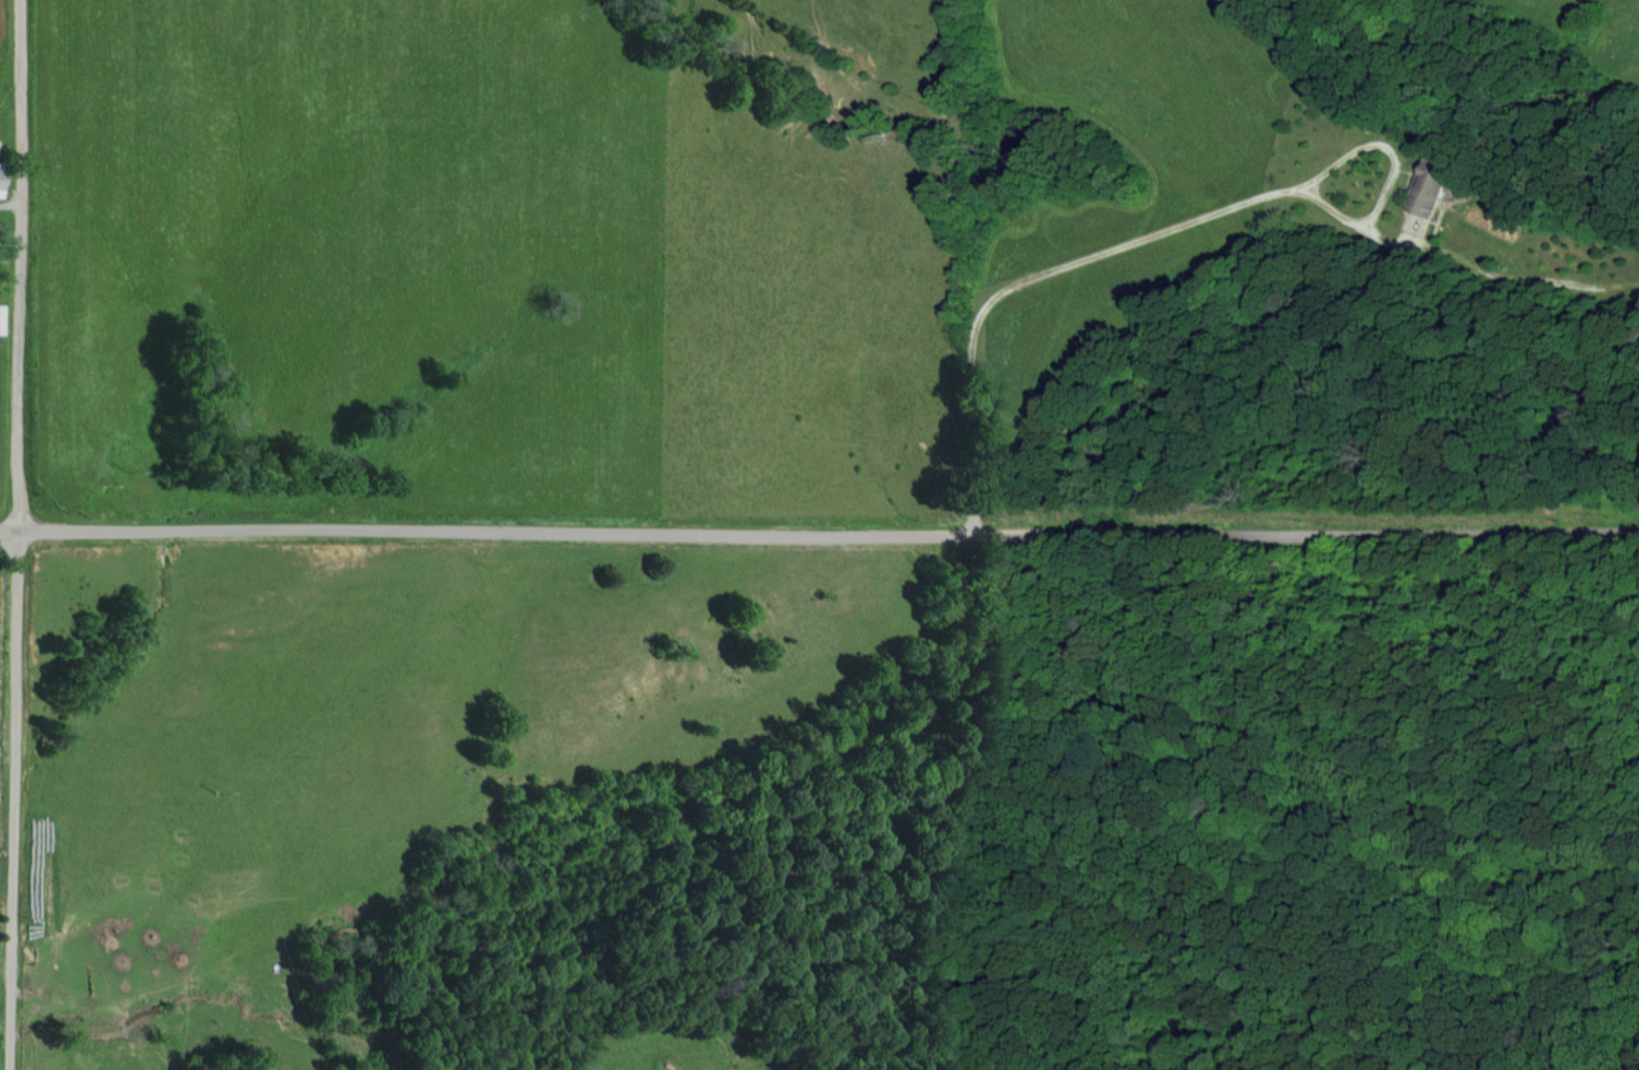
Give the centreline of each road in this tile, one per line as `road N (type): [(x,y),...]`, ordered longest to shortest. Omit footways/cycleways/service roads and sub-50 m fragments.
road 1 (residential): [(0,532),(1638,541)]
road 2 (residential): [(3,1069),(17,532),(18,0)]

